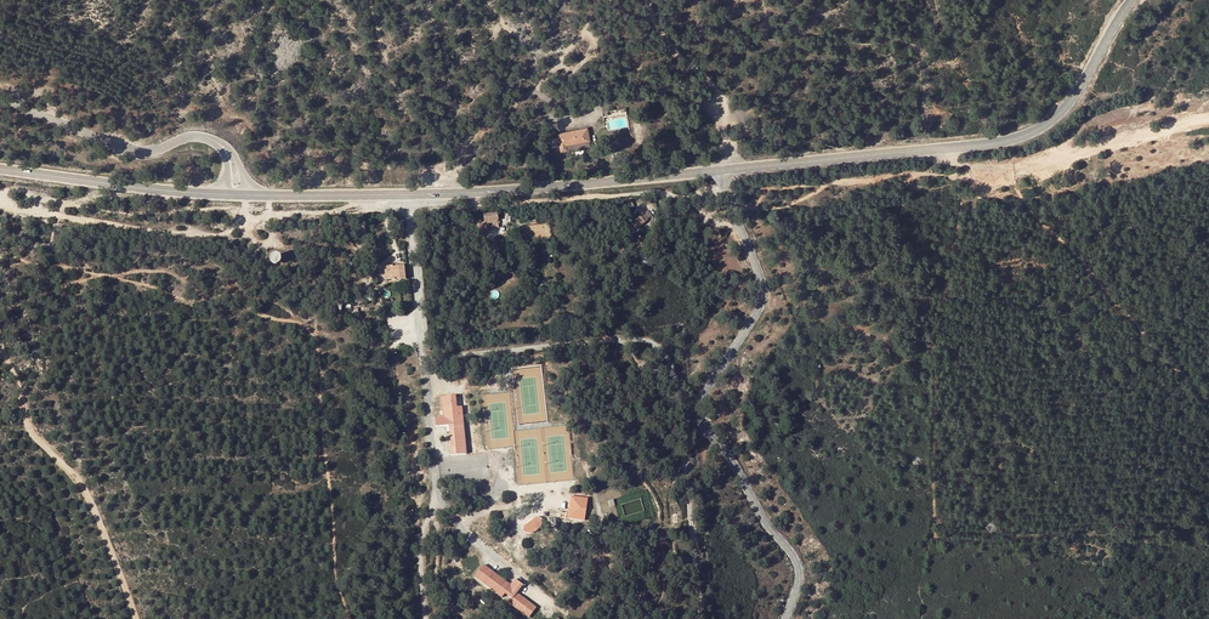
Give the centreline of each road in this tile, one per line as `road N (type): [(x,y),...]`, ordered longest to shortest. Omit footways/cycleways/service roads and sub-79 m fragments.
road 1 (tertiary): [(785,618),(799,583),(795,559),(701,420),(703,396),(763,296),(724,170)]
road 2 (secondary): [(1131,0),(1062,112),(1023,136),(724,170)]
road 3 (secondary): [(724,170),(502,191),(247,196)]
road 4 (track): [(347,618),(316,330),(263,313),(236,285),(242,261),(271,225),(270,213)]
road 5 (track): [(728,198),(634,193),(407,206)]
road 6 (track): [(134,618),(83,489),(28,435),(0,338)]
road 7 (track): [(1208,401),(1036,217),(1015,187),(1016,168)]
road 8 (track): [(440,194),(476,125),(459,108),(395,86),(373,0)]
road 9 (tertiary): [(222,144),(185,137),(143,154),(0,103)]
road 10 (secondary): [(227,194),(0,169)]
road 11 (track): [(985,170),(1208,121)]
road 12 (track): [(733,169),(720,94),(673,49),(647,0)]

